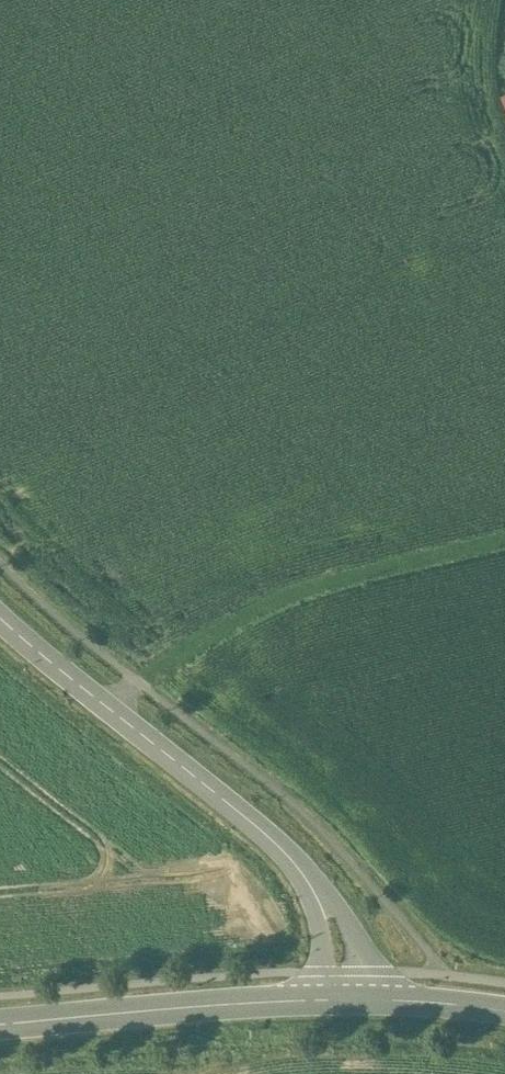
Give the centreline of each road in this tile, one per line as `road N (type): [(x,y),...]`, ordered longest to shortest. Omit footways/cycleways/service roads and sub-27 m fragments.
road 1 (tertiary): [(351,1000),(338,926),(297,864),(0,612)]
road 2 (track): [(104,702),(287,595),(504,539)]
road 3 (secondary): [(351,1000),(0,1026)]
road 4 (secondary): [(504,1014),(351,1000)]

